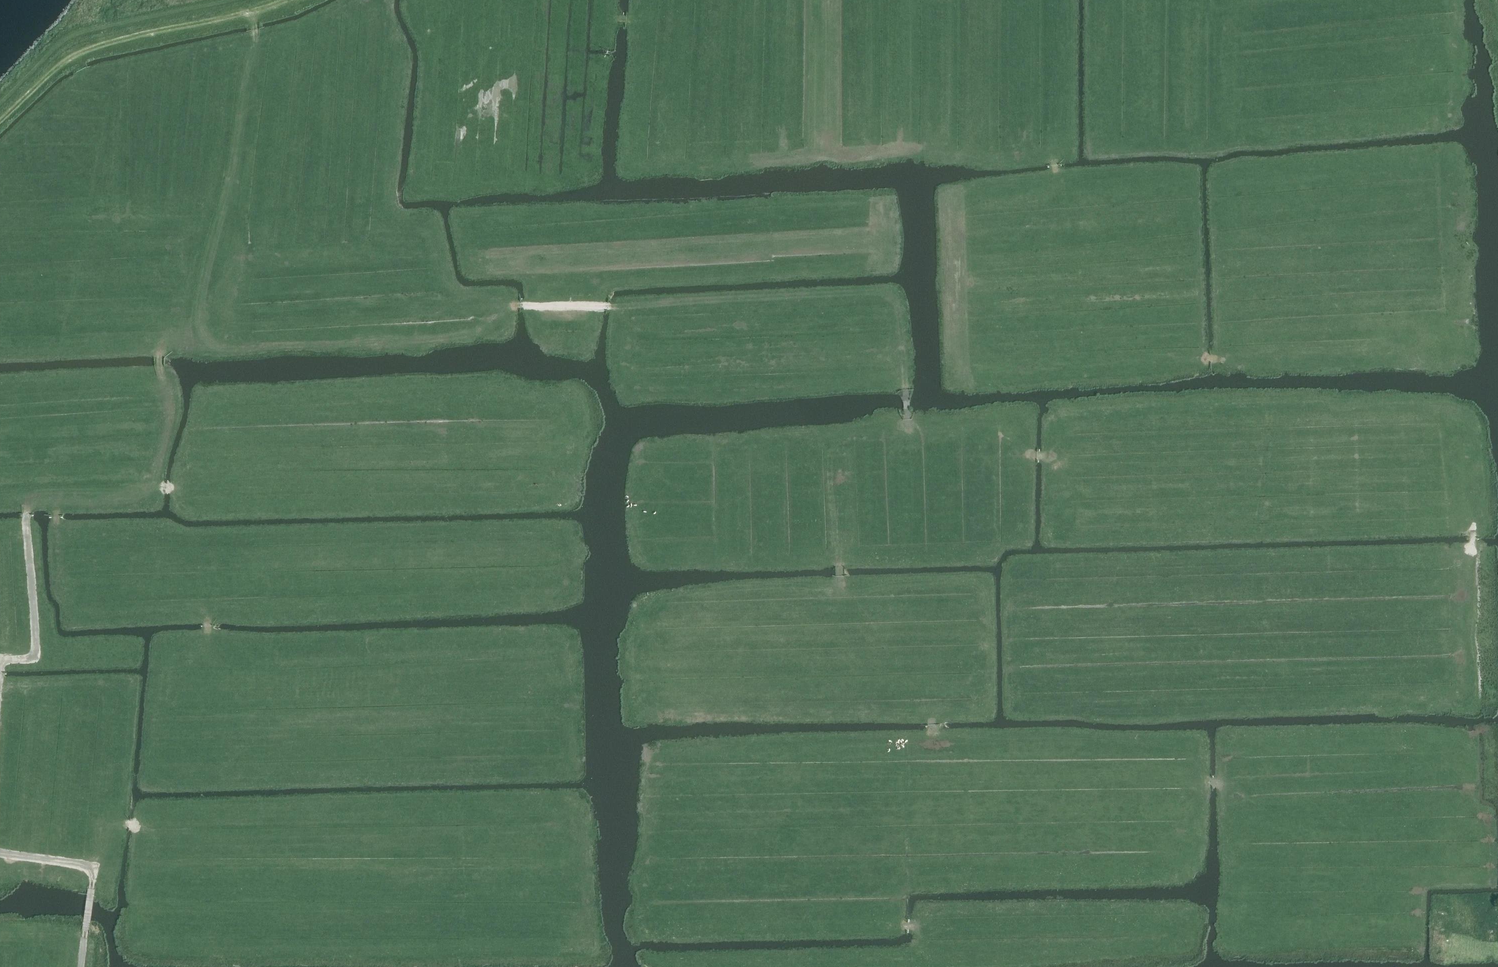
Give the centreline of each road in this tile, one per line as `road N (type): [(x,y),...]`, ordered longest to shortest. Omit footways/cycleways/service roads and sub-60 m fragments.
road 1 (track): [(296,0),(75,55),(0,121)]

